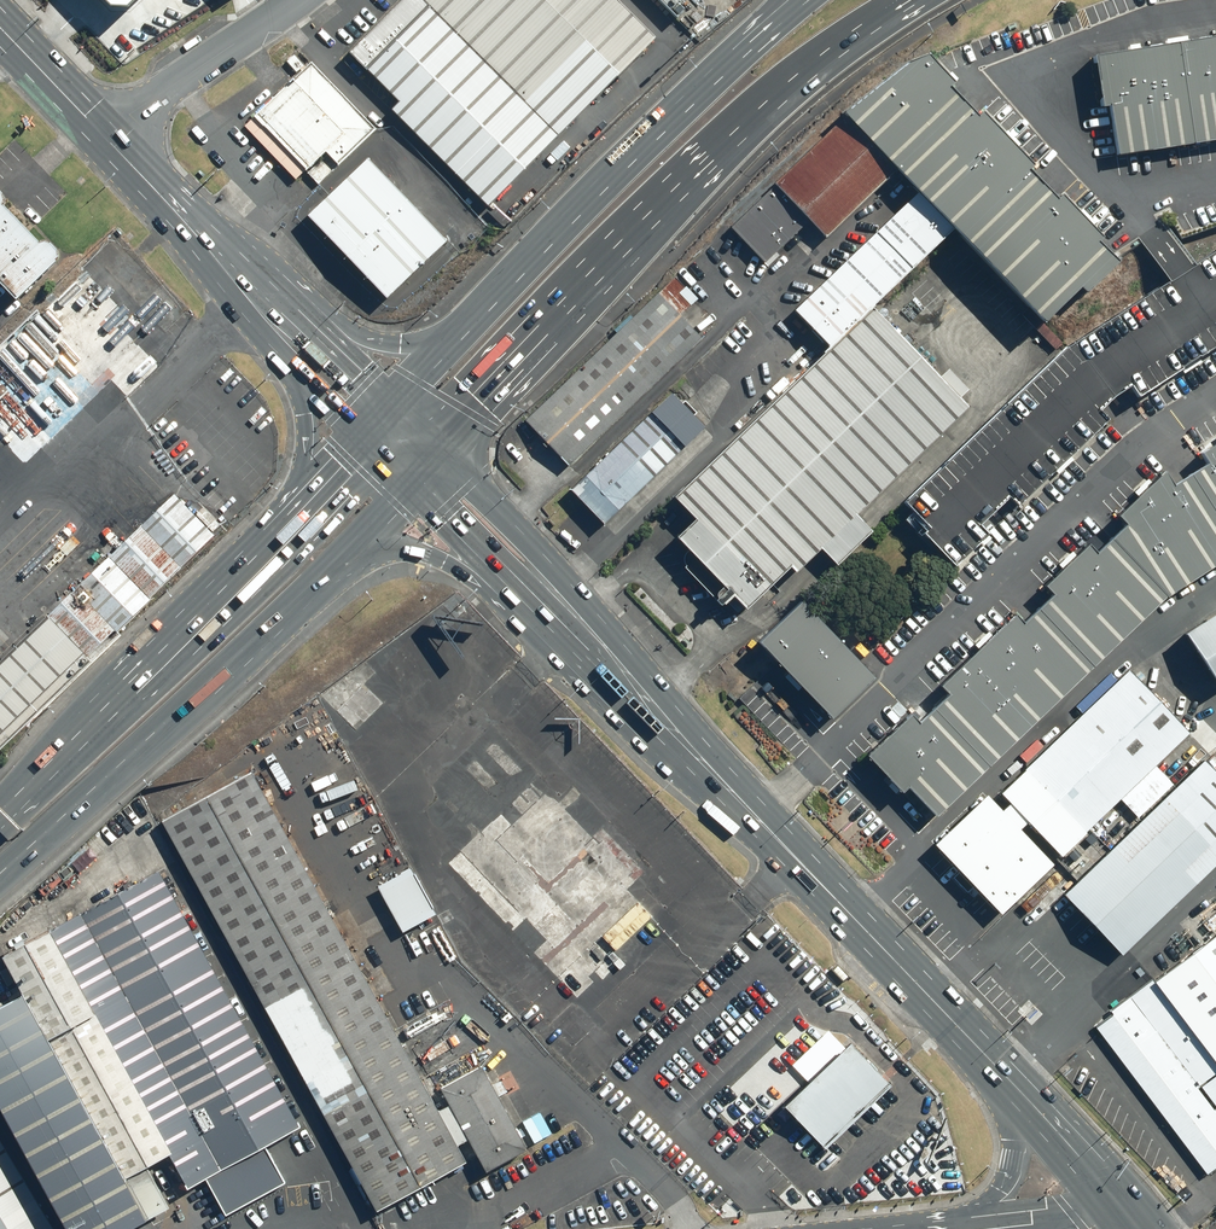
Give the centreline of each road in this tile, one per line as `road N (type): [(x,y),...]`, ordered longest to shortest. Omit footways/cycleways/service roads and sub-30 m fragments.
road 1 (primary): [(916,0),(852,38),(754,117),(436,452)]
road 2 (primary): [(612,656),(1020,1092)]
road 3 (primary): [(356,536),(187,704),(0,872)]
road 4 (primary): [(450,347),(790,15)]
road 5 (primary): [(0,813),(303,511)]
road 6 (primary): [(436,452),(581,598),(612,656)]
road 7 (unclassified): [(296,0),(188,74),(111,143)]
road 8 (primary): [(111,143),(257,295)]
road 9 (primary): [(517,578),(356,536)]
road 10 (primary): [(1020,1092),(1125,1213)]
road 11 (primary): [(0,29),(111,143)]
road 12 (primary): [(303,511),(309,434),(300,361)]
road 13 (primary): [(975,1228),(1015,1162),(1020,1092)]
road 14 (primary): [(517,578),(417,471)]
road 15 (primary): [(316,334),(450,347)]
road 16 (primary): [(612,656),(562,623),(517,578)]

